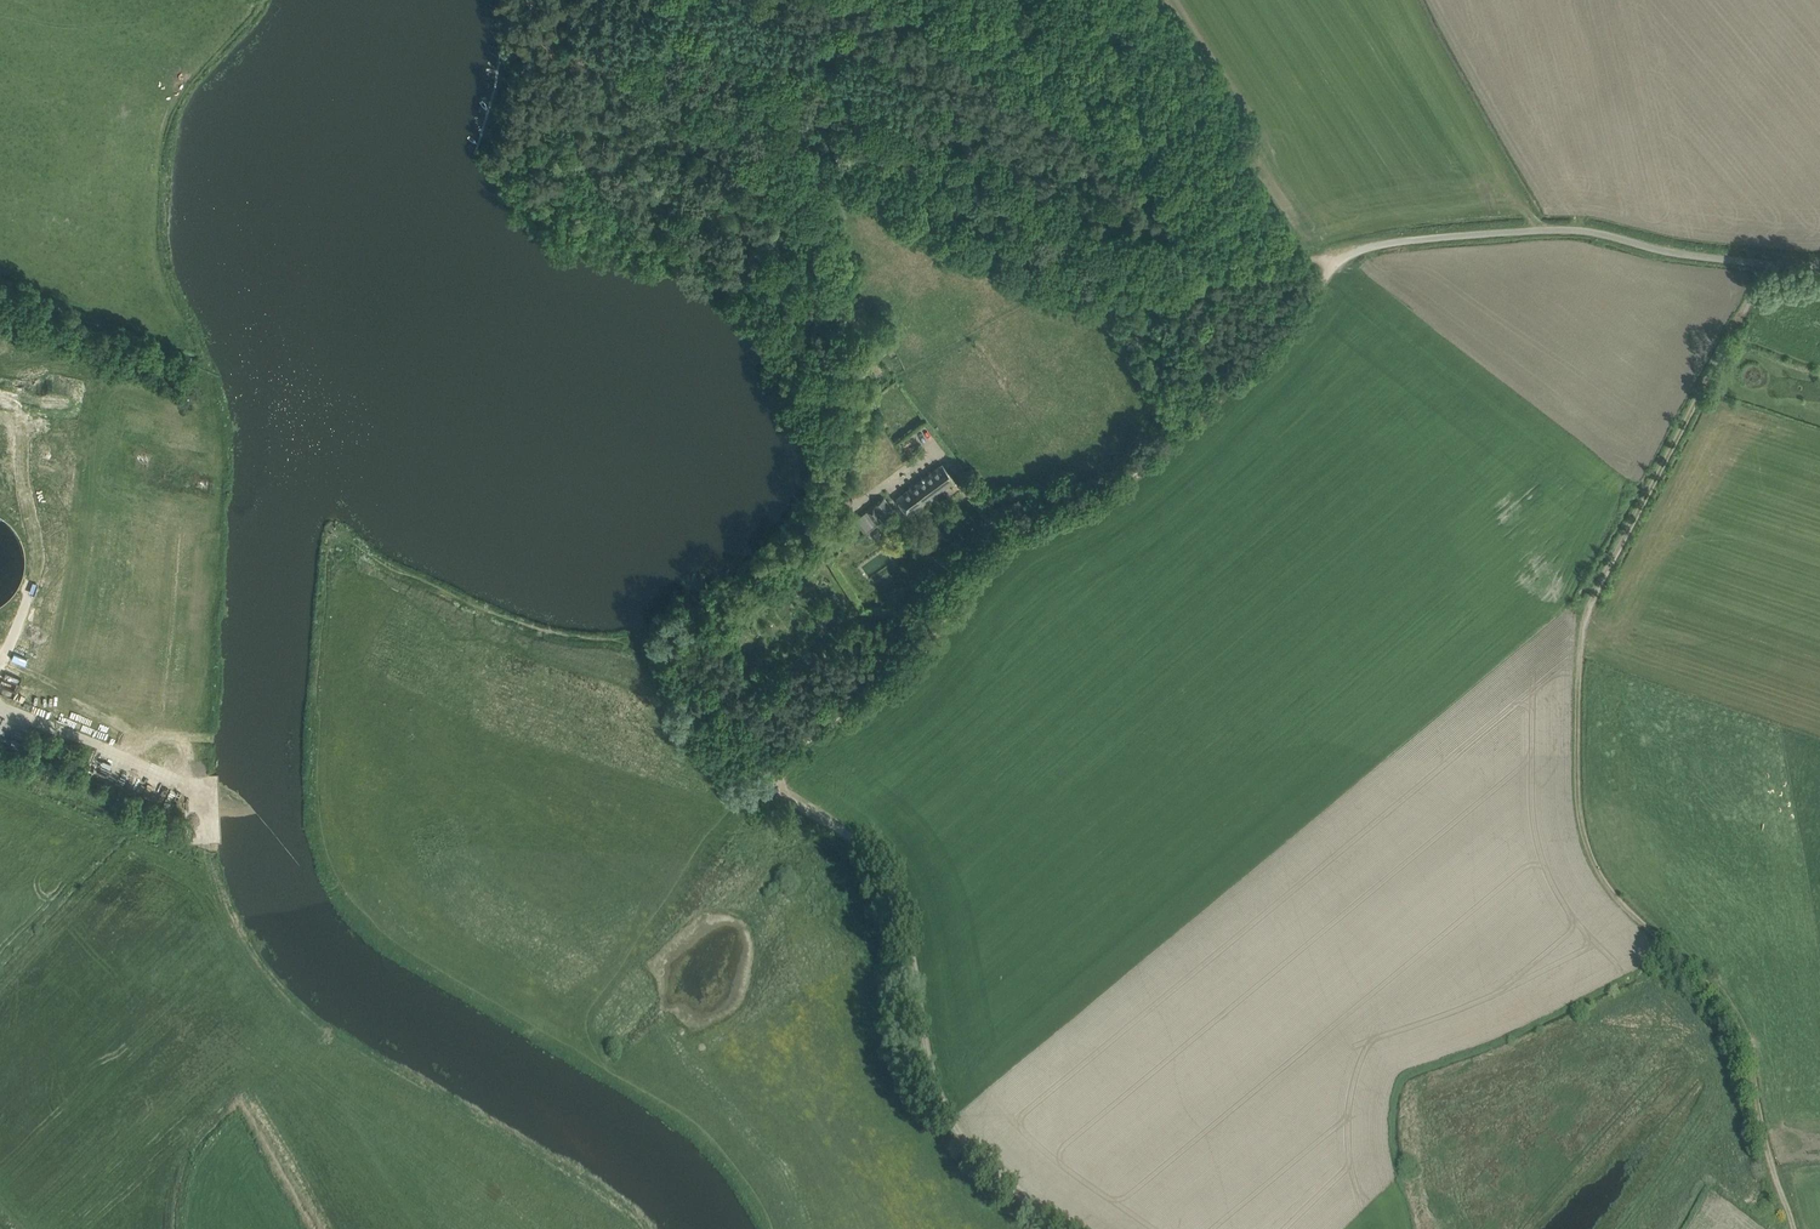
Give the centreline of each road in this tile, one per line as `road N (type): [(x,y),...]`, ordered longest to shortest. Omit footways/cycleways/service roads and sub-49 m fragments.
road 1 (track): [(1069,1228),(968,1151),(930,1089),(869,865),(769,790),(769,776),(894,680),(1000,549),(1101,503),(1214,415),(1343,262)]
road 2 (track): [(1786,1228),(1732,1026),(1583,854),(1576,819),(1571,617),(1758,266)]
road 3 (unclassified): [(1343,262),(1439,240),(1584,233),(1667,254),(1819,270)]

